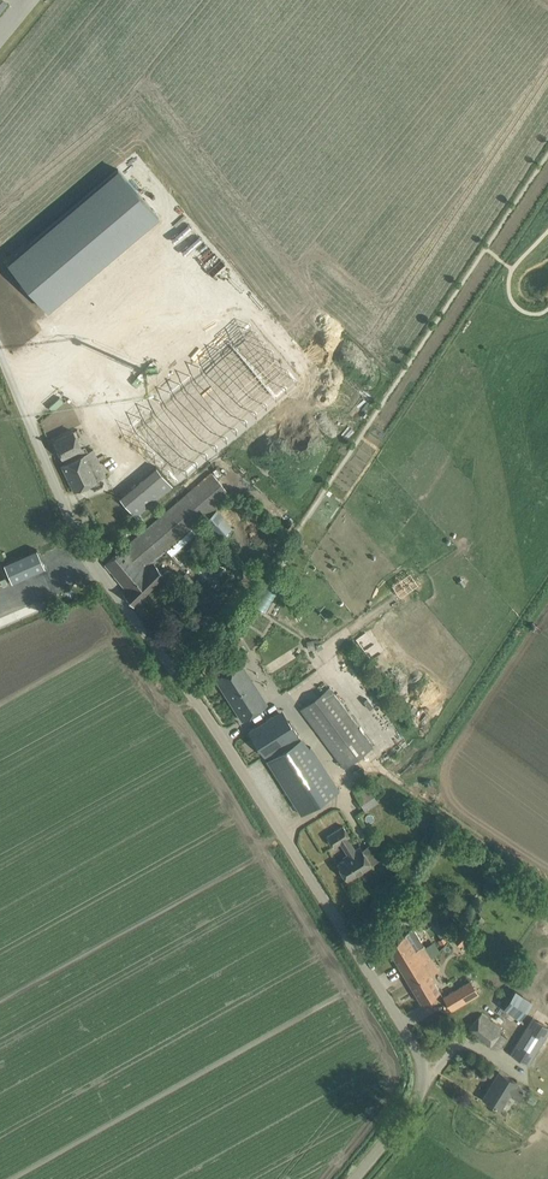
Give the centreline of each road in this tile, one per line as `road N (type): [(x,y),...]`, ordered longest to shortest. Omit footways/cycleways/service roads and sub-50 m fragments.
road 1 (unclassified): [(354,1178),(422,1090),(411,1042),(215,728),(107,583),(72,523),(0,351)]

